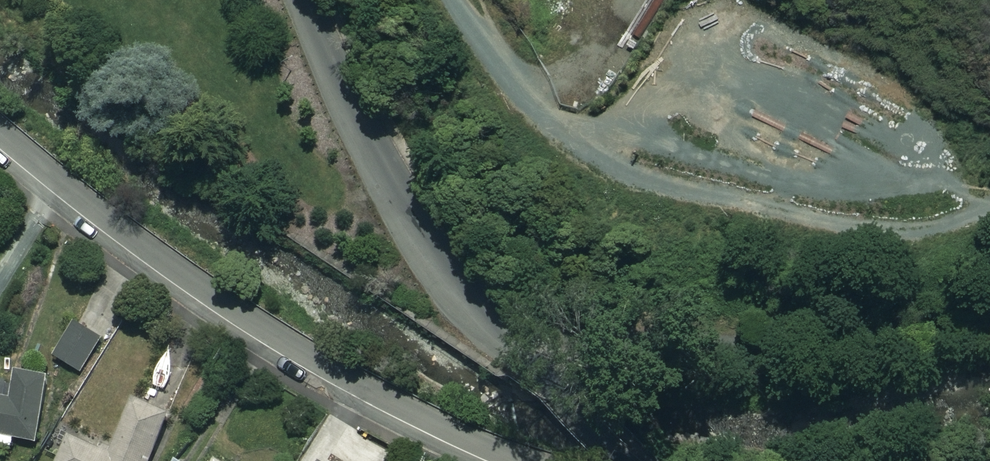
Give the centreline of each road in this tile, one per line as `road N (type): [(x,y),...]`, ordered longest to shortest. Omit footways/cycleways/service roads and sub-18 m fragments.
road 1 (track): [(450,0),(479,49),(558,137),(619,174),(837,222),(922,227),(989,213)]
road 2 (residential): [(520,460),(403,408),(234,310),(0,131)]
road 3 (residential): [(303,0),(406,208),(494,322),(618,460)]

